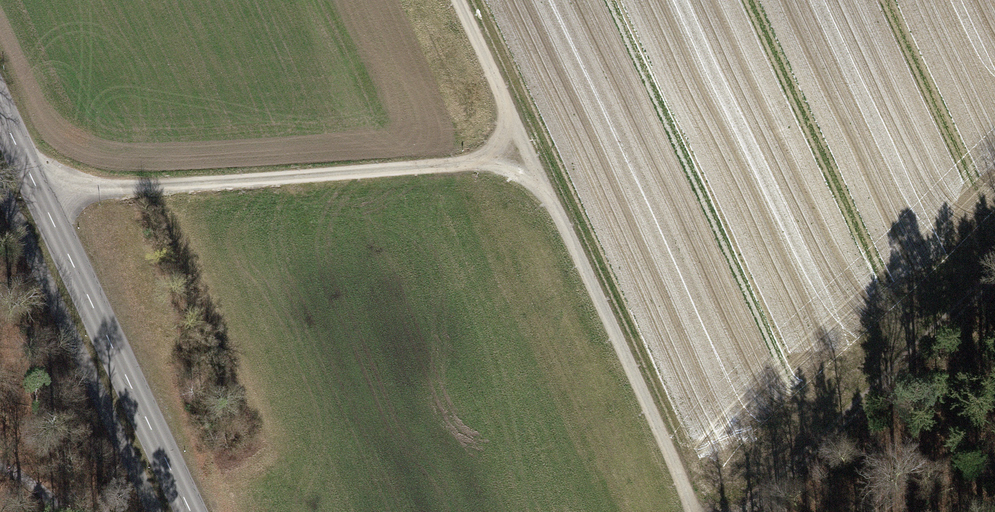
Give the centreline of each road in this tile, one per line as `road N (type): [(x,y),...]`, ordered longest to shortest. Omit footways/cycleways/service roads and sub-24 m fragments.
road 1 (track): [(44,203),(79,190),(485,162),(525,149),(455,0)]
road 2 (tertiary): [(192,511),(0,112)]
road 3 (track): [(525,149),(692,511)]
road 4 (track): [(748,511),(994,281)]

